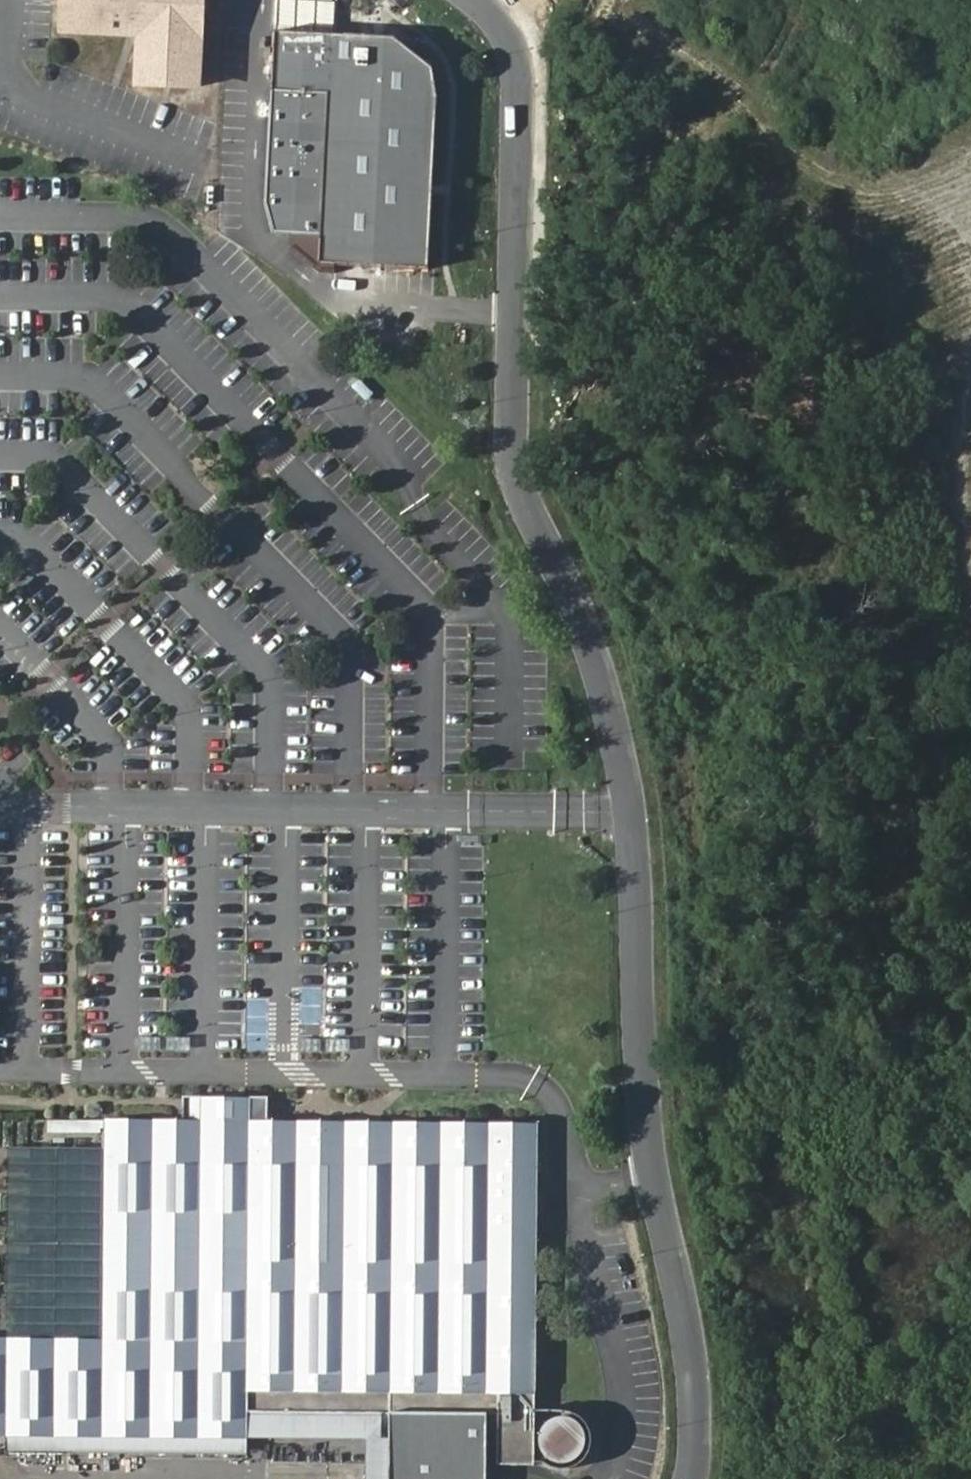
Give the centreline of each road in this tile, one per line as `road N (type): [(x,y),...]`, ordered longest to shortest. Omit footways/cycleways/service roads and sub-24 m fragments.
road 1 (unclassified): [(476,0),(503,26),(519,73),(510,414),(515,473),(599,670),(628,800),(642,1064),(694,1365),(694,1478)]

